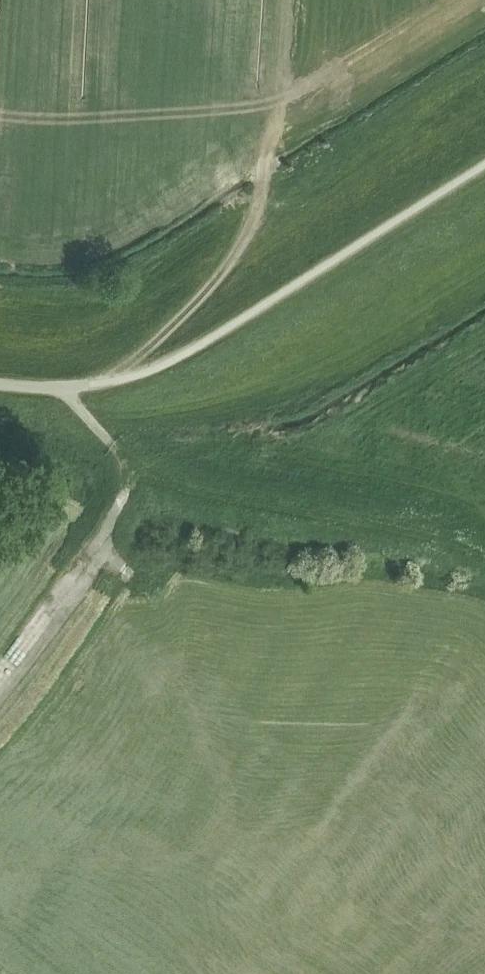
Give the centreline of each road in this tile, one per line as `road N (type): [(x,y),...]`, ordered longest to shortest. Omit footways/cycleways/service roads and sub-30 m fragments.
road 1 (track): [(0,685),(107,541),(126,485),(114,447)]

